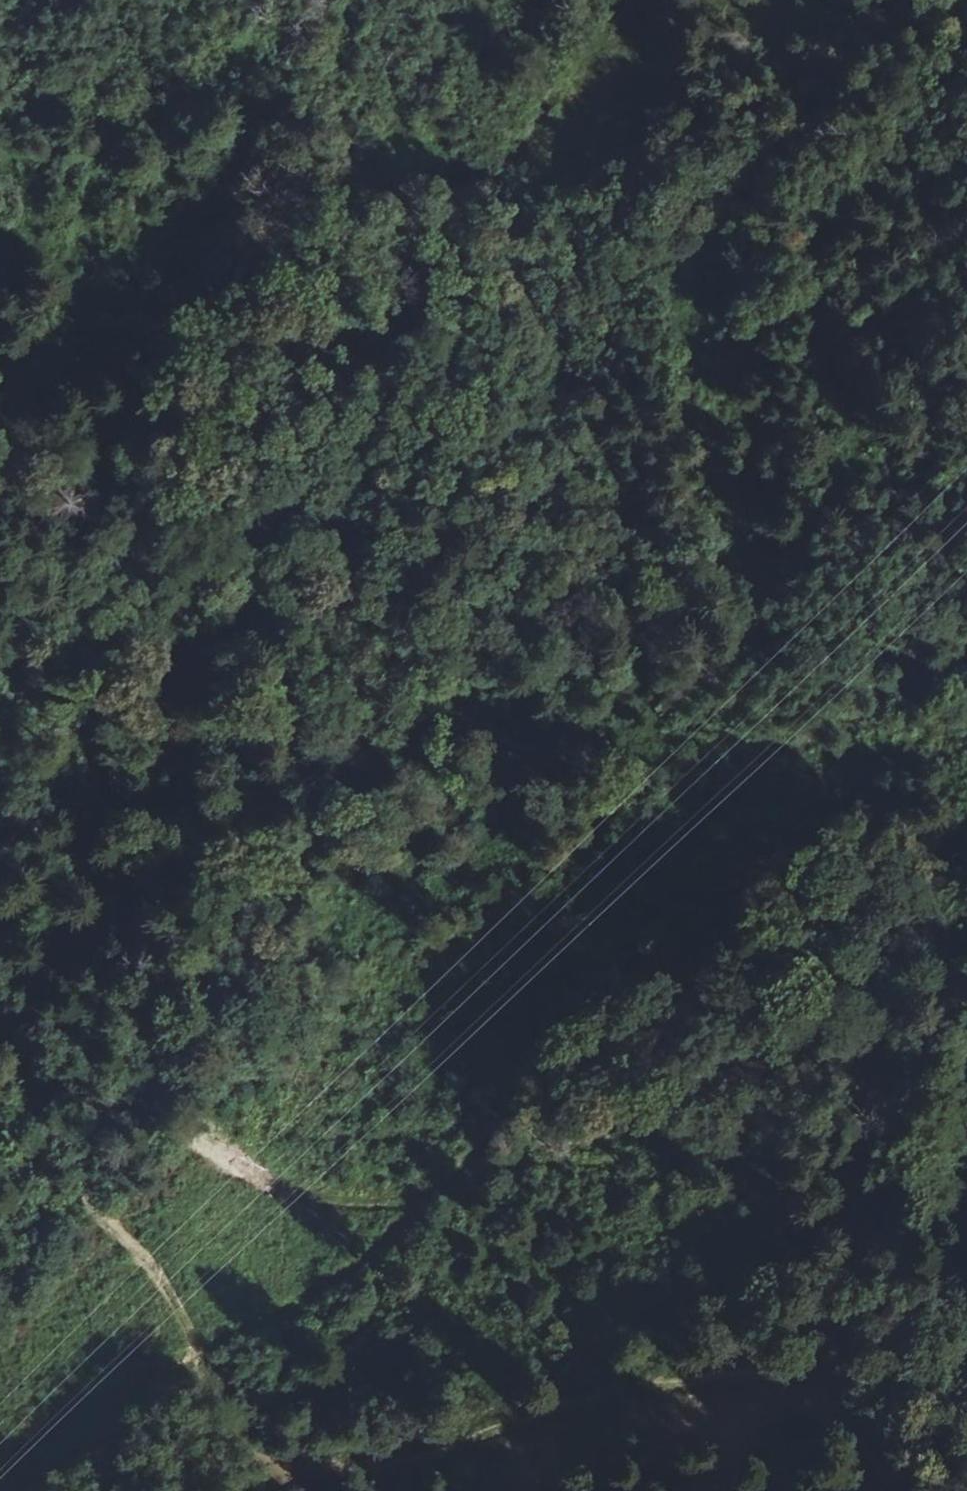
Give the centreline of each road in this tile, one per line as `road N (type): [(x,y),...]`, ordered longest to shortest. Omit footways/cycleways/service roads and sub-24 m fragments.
road 1 (track): [(966,824),(901,875),(790,938),(707,973),(551,1103),(460,1160),(355,1258),(274,1311),(77,1401),(0,1478)]
road 2 (track): [(312,1490),(286,1484),(219,1411),(174,1309),(102,1227),(59,1144),(0,1059)]

